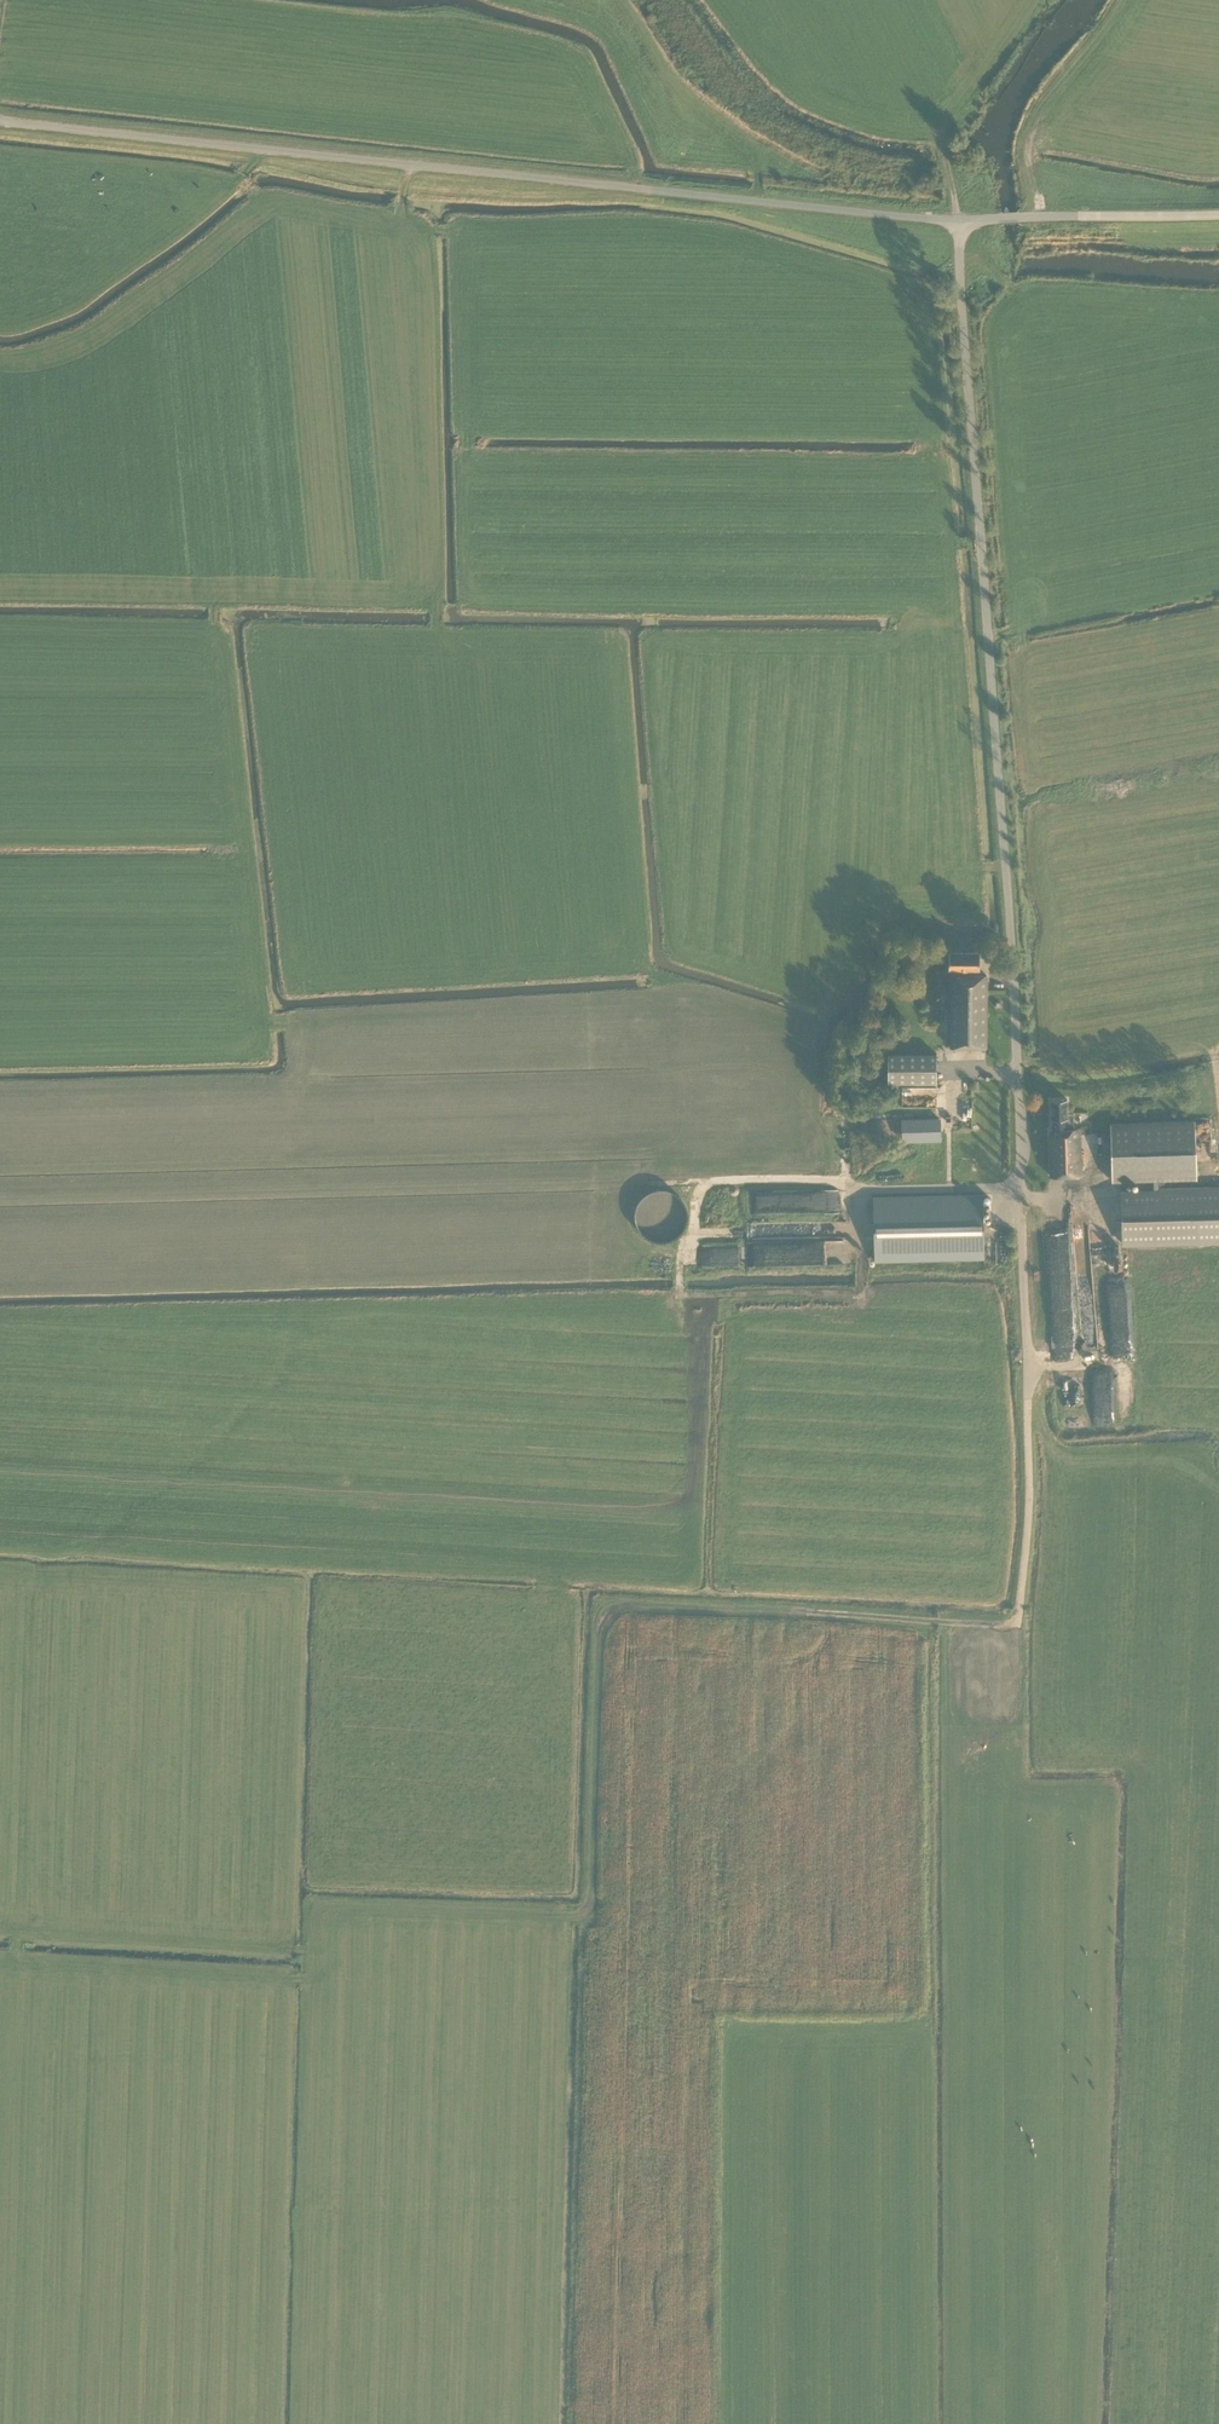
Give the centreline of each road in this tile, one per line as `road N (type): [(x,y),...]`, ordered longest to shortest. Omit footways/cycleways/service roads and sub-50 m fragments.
road 1 (unclassified): [(957,220),(0,121)]
road 2 (unclassified): [(1027,1166),(957,220)]
road 3 (unclassified): [(1218,211),(1033,218)]

